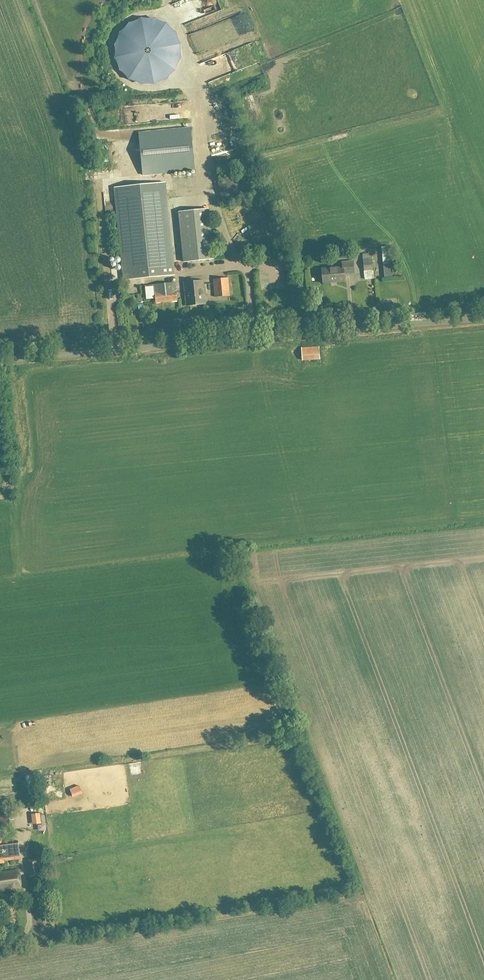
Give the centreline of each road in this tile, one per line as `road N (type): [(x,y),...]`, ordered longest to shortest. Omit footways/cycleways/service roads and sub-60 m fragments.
road 1 (unclassified): [(483,321),(0,367)]

